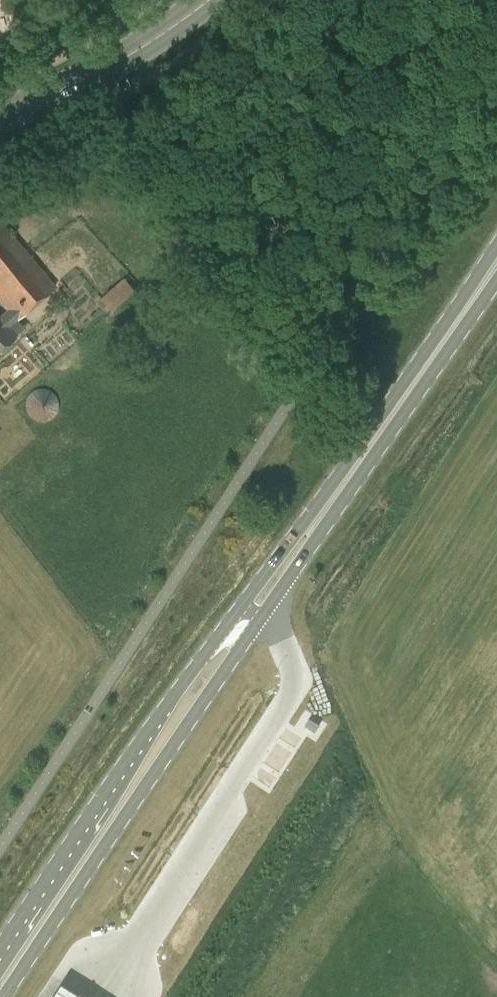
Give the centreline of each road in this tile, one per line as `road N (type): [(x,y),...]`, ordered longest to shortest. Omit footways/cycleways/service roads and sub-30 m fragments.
road 1 (primary): [(4,996),(243,645),(254,609)]
road 2 (primary): [(496,261),(254,609)]
road 3 (primary): [(254,609),(218,638),(158,716),(0,944)]
road 4 (track): [(106,66),(330,339)]
road 5 (secondary): [(0,116),(67,90),(208,0)]

